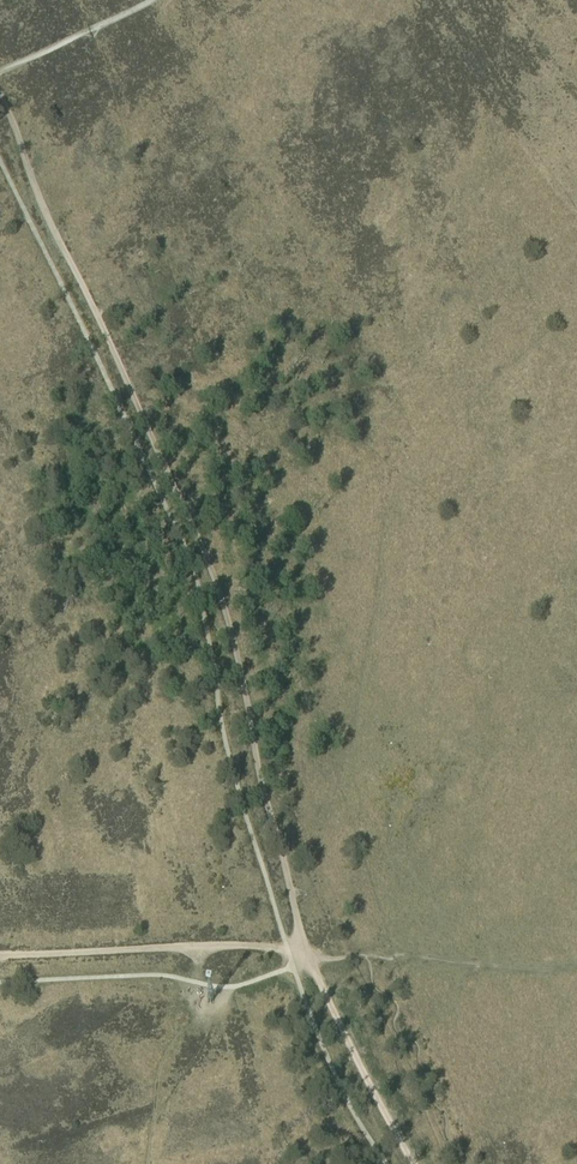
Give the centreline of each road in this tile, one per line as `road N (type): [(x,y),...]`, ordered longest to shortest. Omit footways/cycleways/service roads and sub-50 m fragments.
road 1 (track): [(300,951),(232,636),(205,549),(43,209),(0,94)]
road 2 (track): [(300,951),(0,954)]
road 3 (track): [(417,1163),(300,951)]
road 4 (track): [(154,0),(0,73)]

